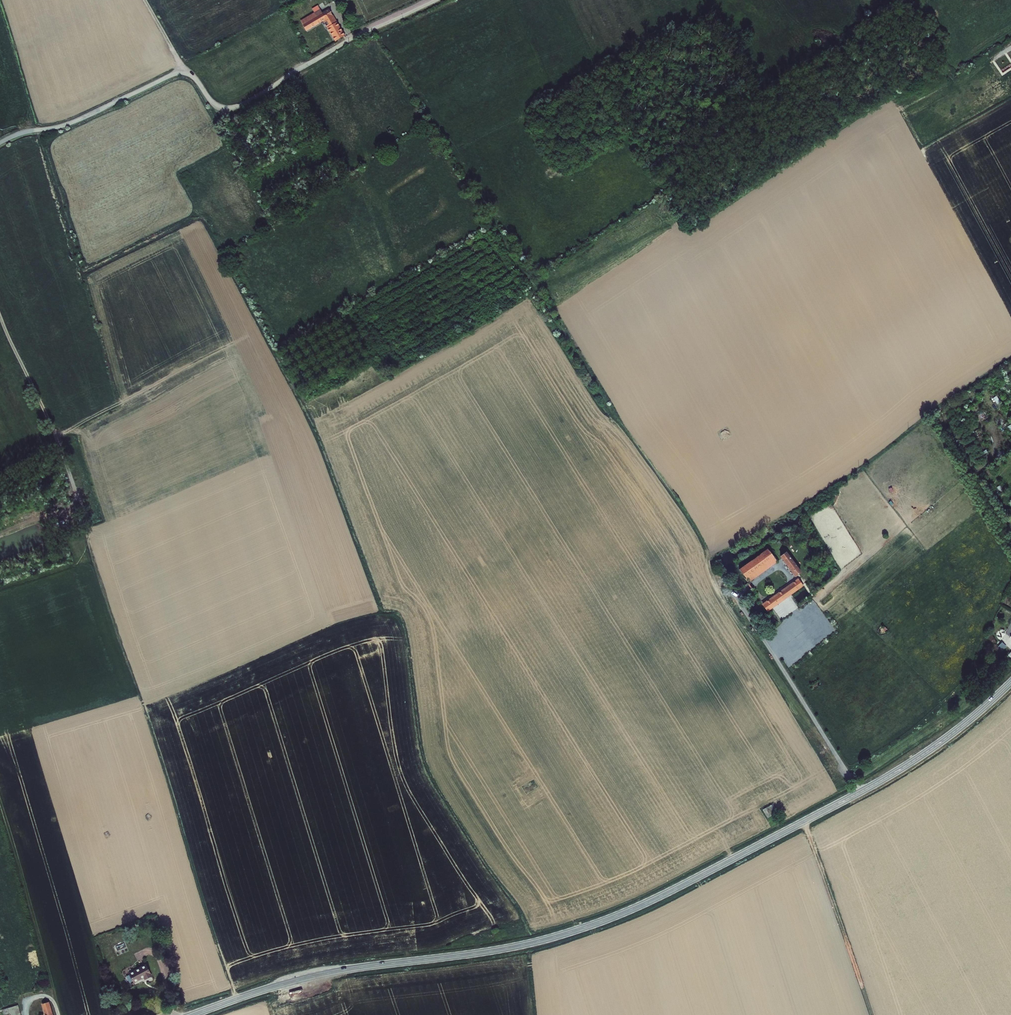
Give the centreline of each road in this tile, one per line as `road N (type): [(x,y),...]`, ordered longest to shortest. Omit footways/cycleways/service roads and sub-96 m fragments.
road 1 (tertiary): [(1010,682),(881,781),(613,917),(514,947),(313,976),(192,1014)]
road 2 (track): [(838,756),(819,743),(763,655),(697,535),(593,384),(424,103)]
road 3 (unclassified): [(434,0),(356,35),(236,107),(217,105),(181,72),(75,121),(0,143)]
road 4 (track): [(102,600),(55,436),(0,317)]
road 5 (track): [(804,822),(871,1014)]

